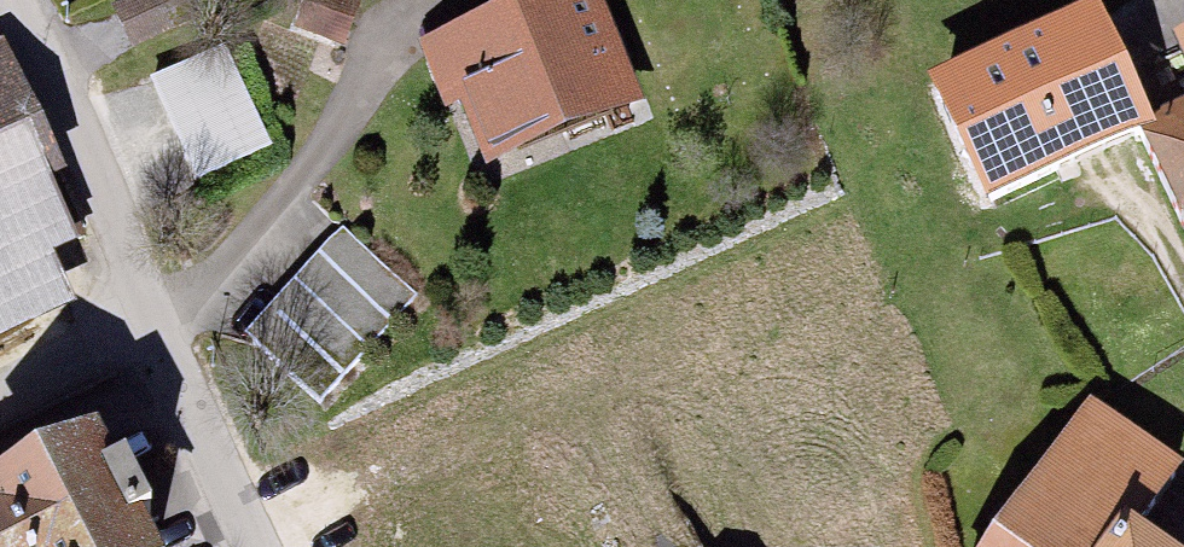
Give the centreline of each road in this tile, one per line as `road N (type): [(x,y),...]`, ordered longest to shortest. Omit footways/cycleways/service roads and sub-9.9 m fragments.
road 1 (residential): [(9,0),(75,114),(154,327)]
road 2 (residential): [(154,327),(261,546)]
road 3 (residential): [(154,327),(0,406)]

